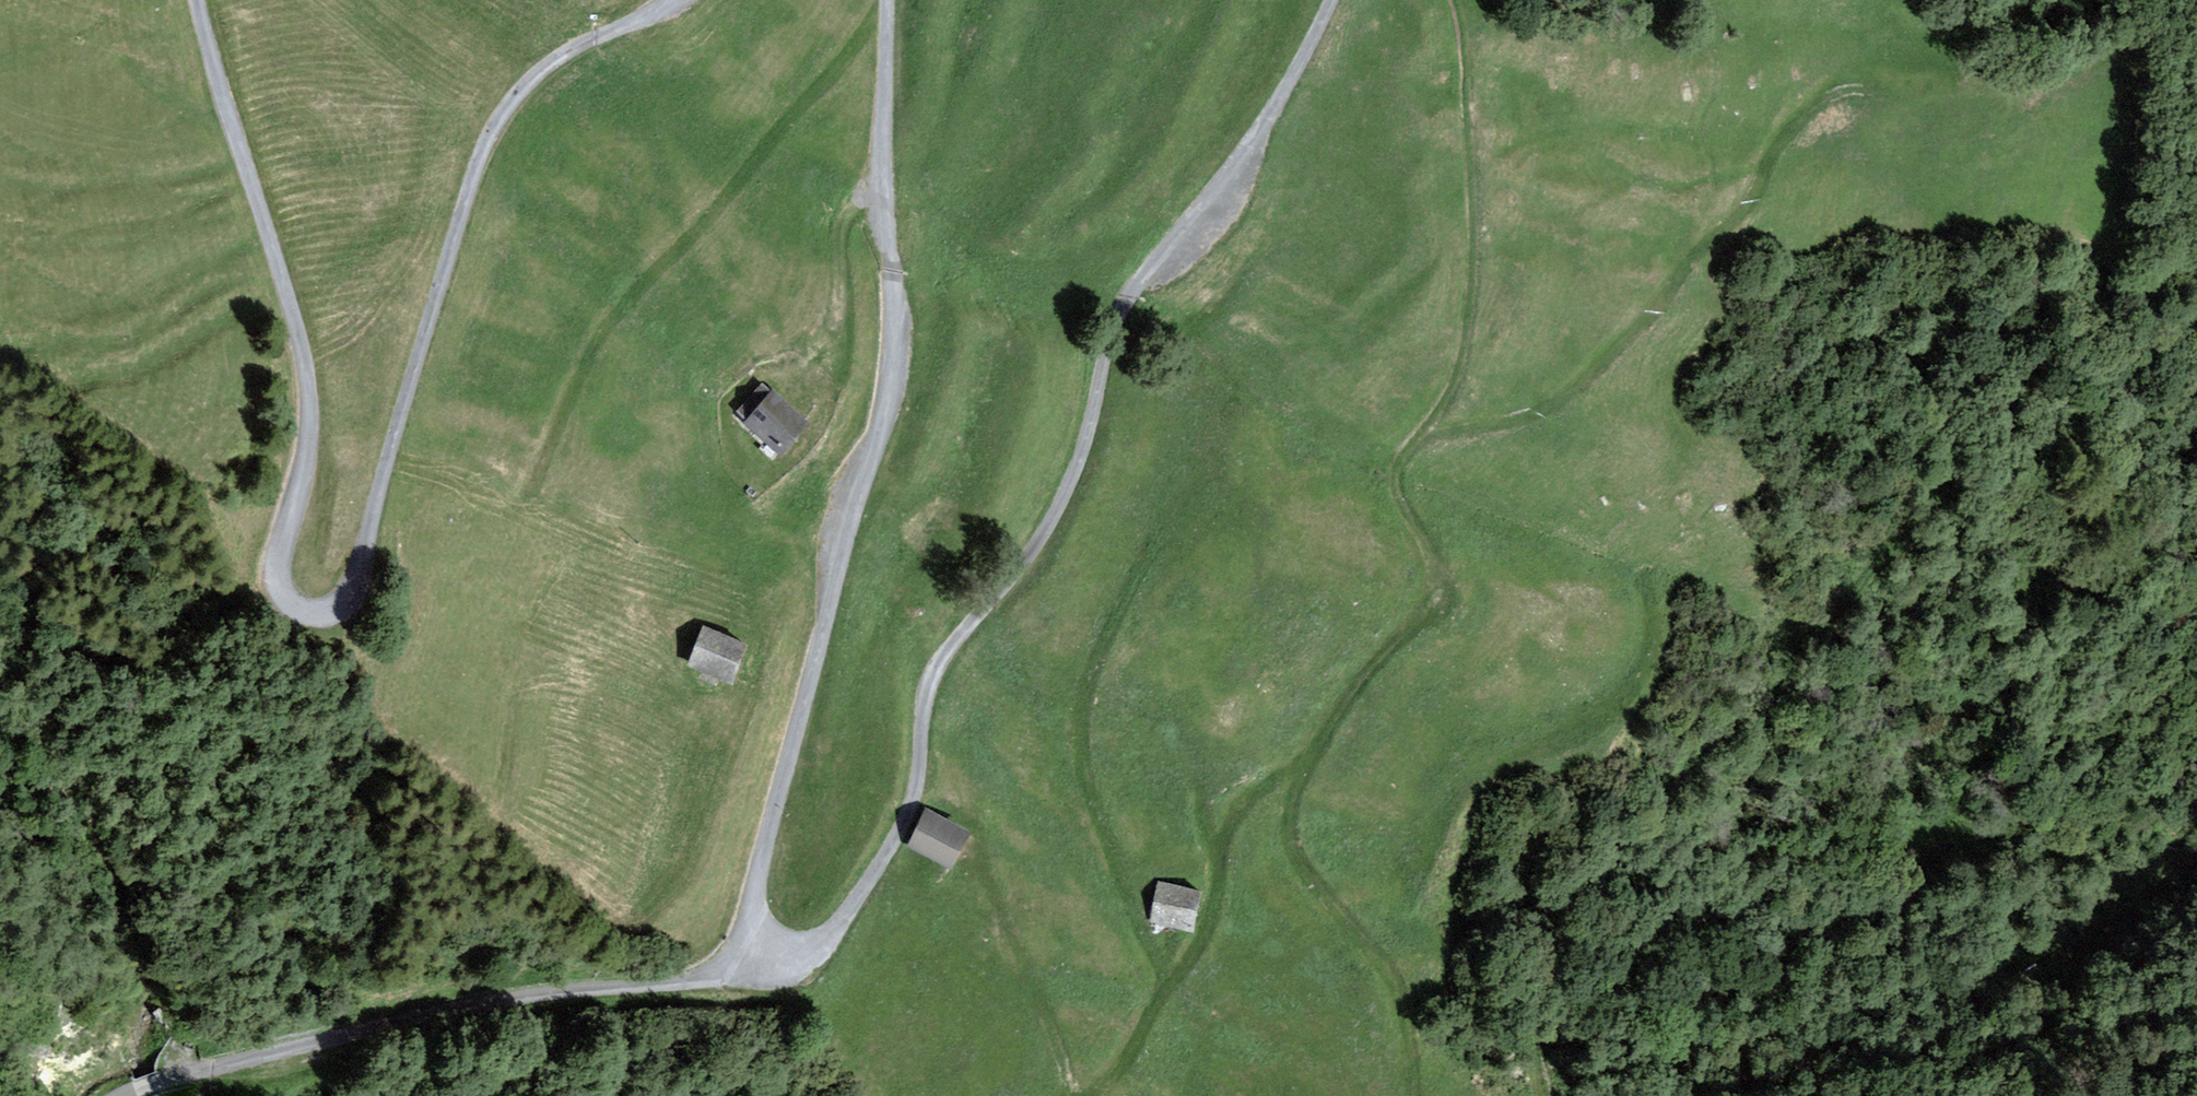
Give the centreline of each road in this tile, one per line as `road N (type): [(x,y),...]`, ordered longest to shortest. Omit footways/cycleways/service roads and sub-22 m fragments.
road 1 (unclassified): [(668,0),(545,68),(497,121),(463,208),(354,585),(346,599),(317,613),(290,603),(276,578),(305,463),(307,369),(198,0)]
road 2 (track): [(2196,66),(2156,209),(2134,241),(2064,260),(1933,319),(1916,337),(1911,373),(1945,456),(1929,494),(1829,618),(1557,893),(1531,930),(1519,994),(1544,1095)]
road 3 (track): [(1413,1095),(1412,1043),(1399,990),(1297,864),(1287,828),(1311,755),(1418,620),(1436,578),(1401,488),(1400,460),(1443,403),(1461,351),(1474,258),(1453,0)]
road 4 (unclassified): [(735,953),(812,946),(858,898),(911,804),(933,676),(1057,509),(1117,318),(1246,146),(1331,0)]
road 5 (track): [(2196,1013),(2017,970),(1955,812),(1974,759),(2080,682),(2164,540),(2158,508),(2094,428),(2080,386),(2086,350),(2122,320),(2196,294)]
road 6 (unclassified): [(735,953),(892,380),(895,311),(883,164),(888,0)]
road 7 (unclassified): [(124,1095),(465,1005),(697,979),(735,953)]

